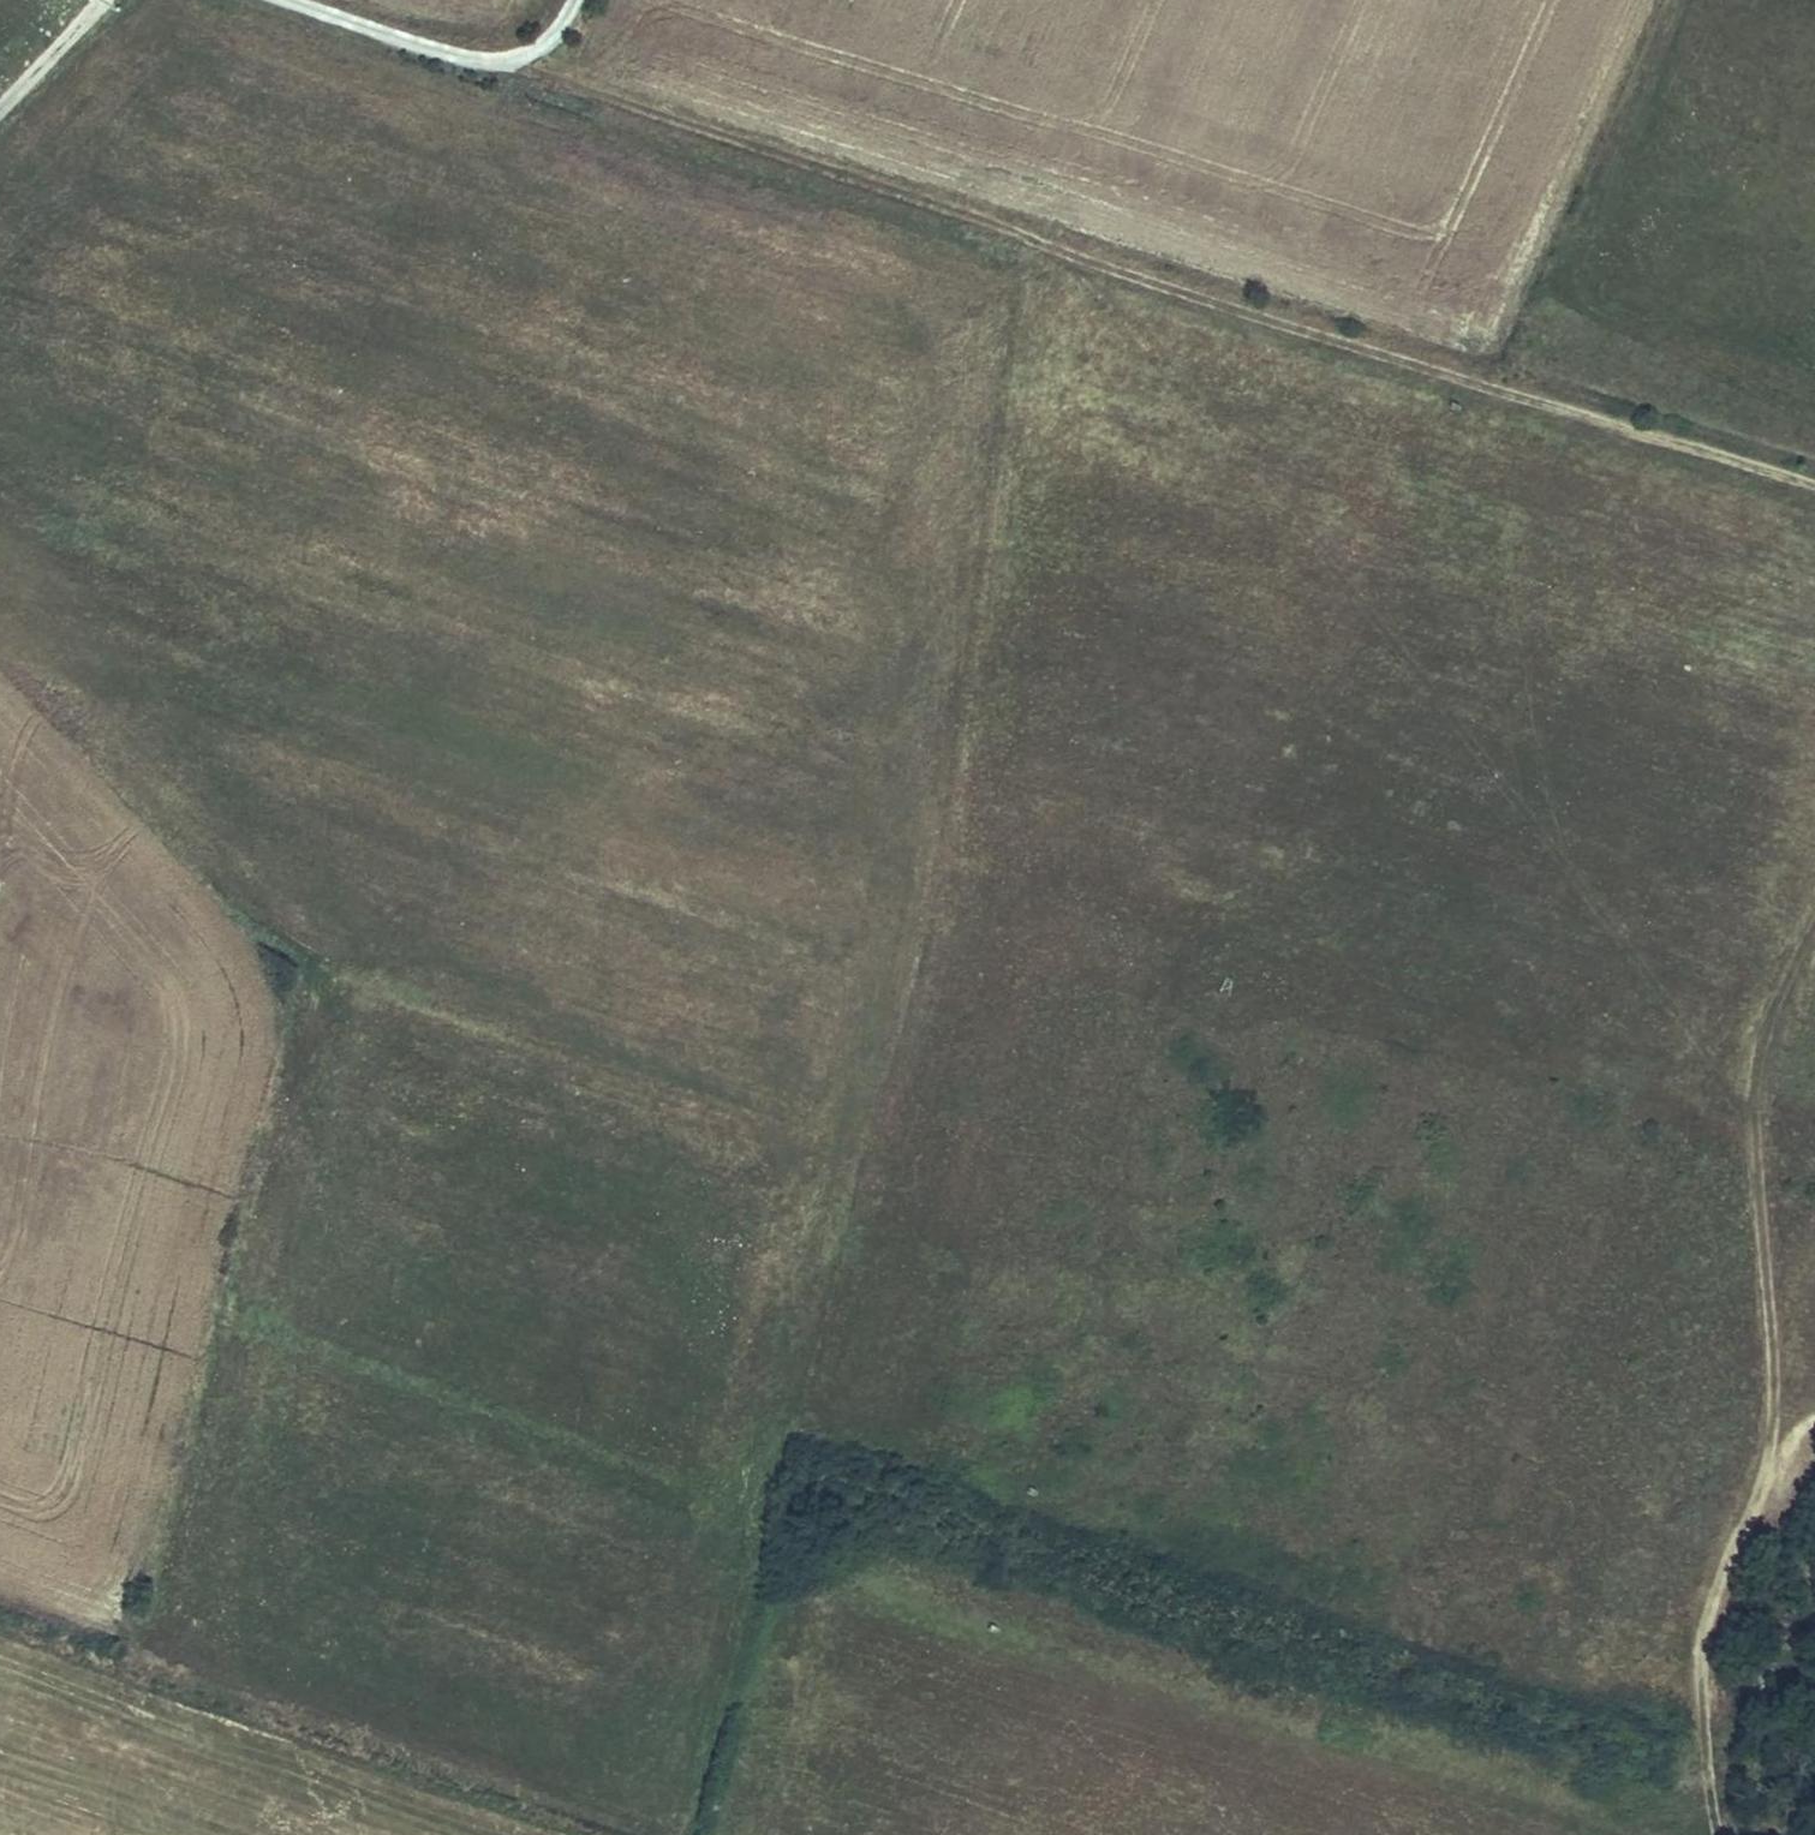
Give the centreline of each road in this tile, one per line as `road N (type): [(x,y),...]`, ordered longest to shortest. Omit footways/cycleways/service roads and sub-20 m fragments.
road 1 (track): [(1814,481),(540,80),(500,58)]
road 2 (track): [(1788,1442),(1775,1407),(1750,1103),(1782,993),(1814,930)]
road 3 (track): [(1814,1420),(1788,1442),(1710,1656),(1701,1729),(1717,1834)]

